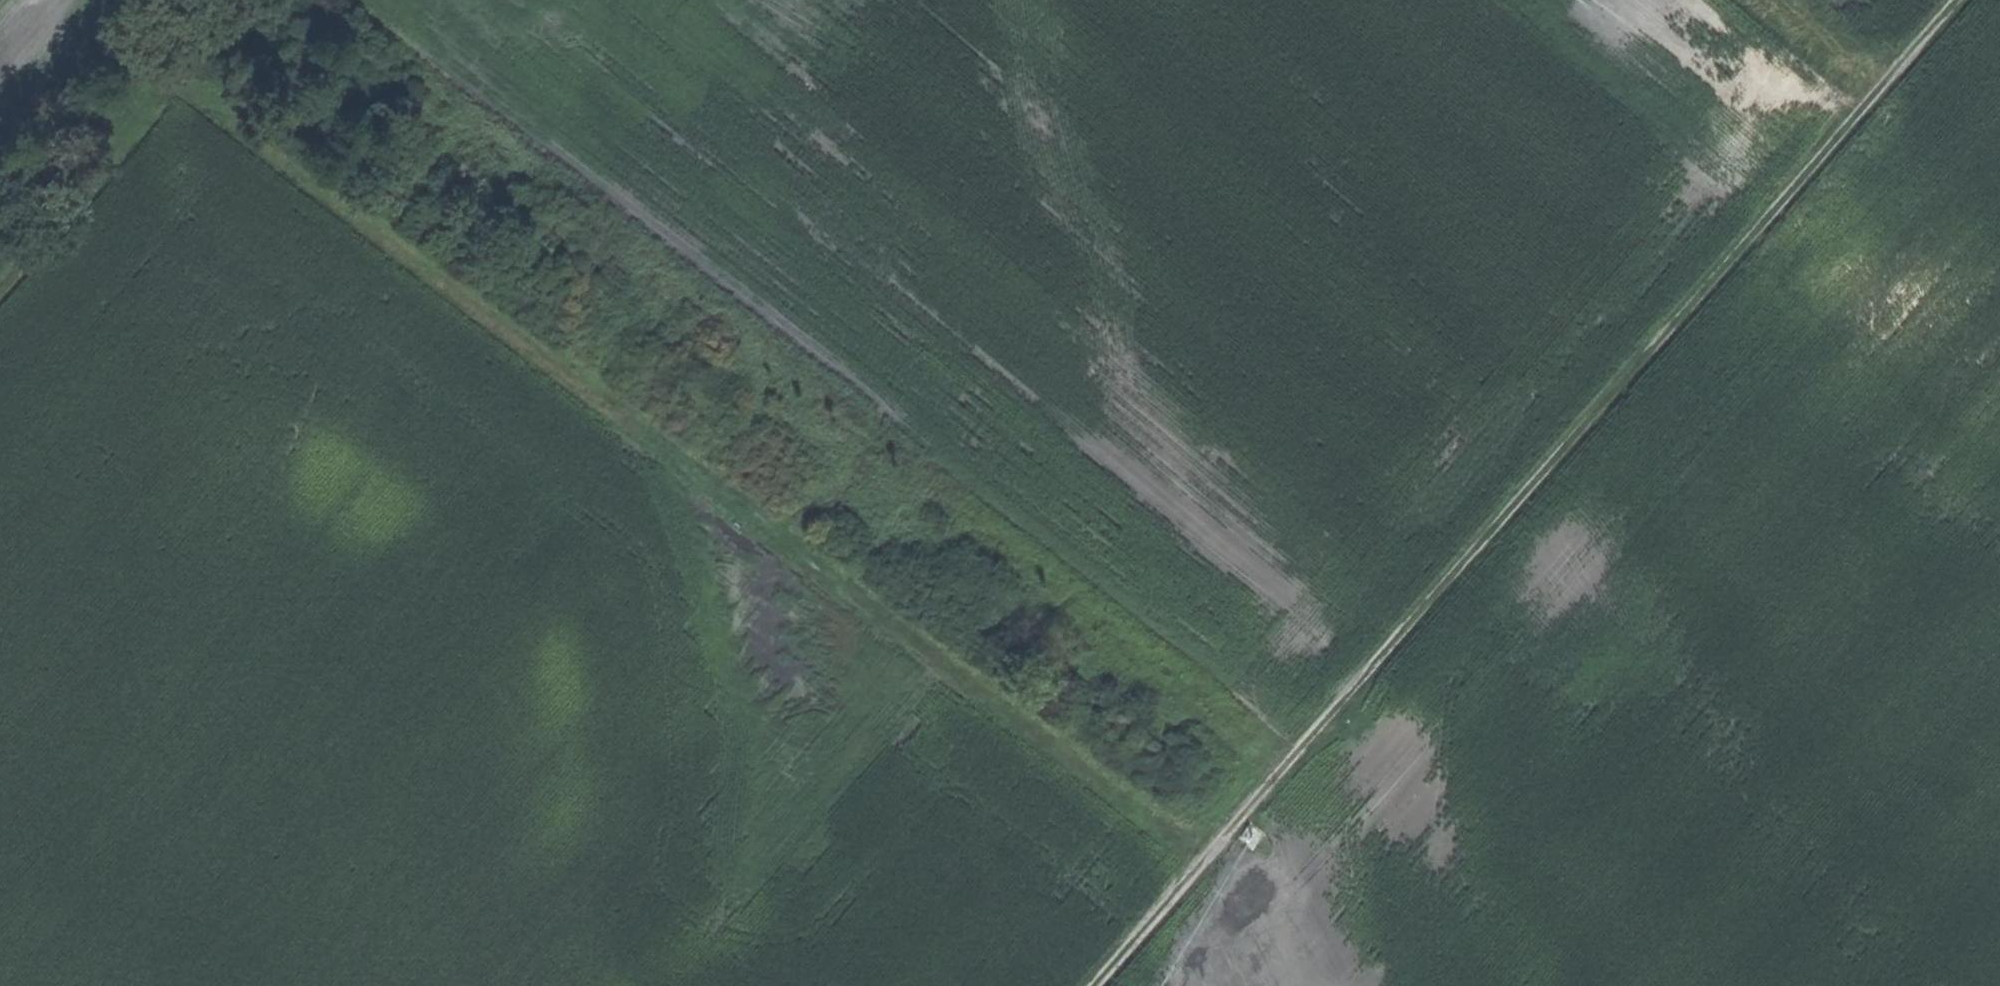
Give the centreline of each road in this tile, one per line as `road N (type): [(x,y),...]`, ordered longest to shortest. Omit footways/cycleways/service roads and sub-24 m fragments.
road 1 (track): [(1092,985),(1946,0)]

